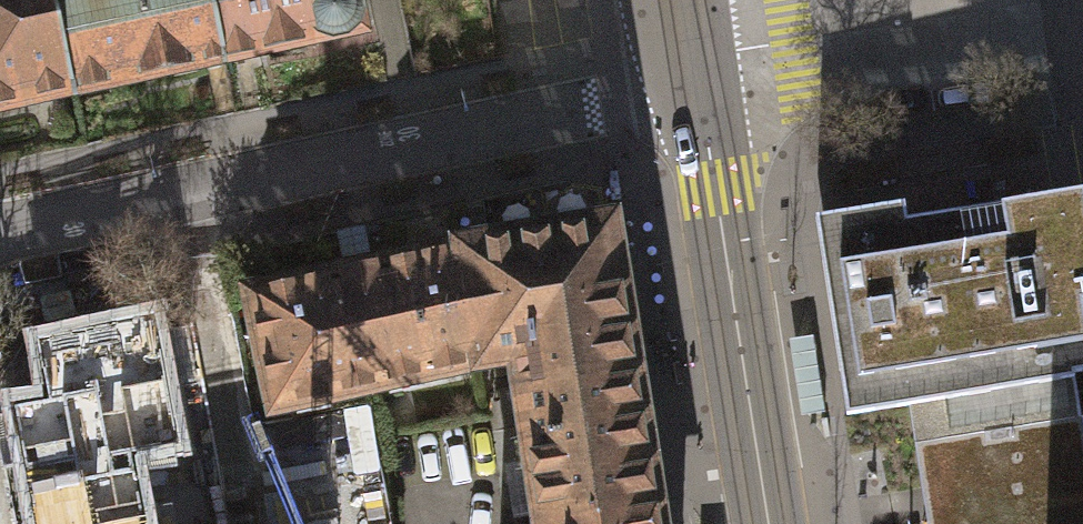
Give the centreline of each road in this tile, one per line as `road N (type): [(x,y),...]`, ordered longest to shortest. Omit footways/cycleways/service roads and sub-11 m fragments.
road 1 (residential): [(0,231),(694,82)]
road 2 (tertiary): [(694,82),(770,523)]
road 3 (residential): [(694,82),(1082,18)]

